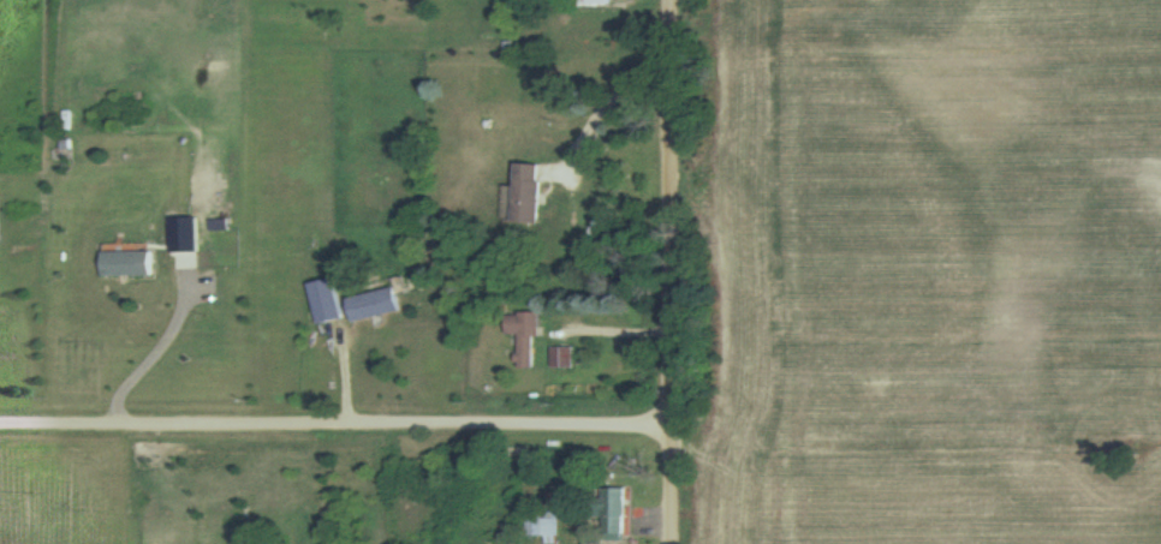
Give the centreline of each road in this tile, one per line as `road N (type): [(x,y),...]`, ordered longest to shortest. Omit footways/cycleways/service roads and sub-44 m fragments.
road 1 (residential): [(674,424),(0,423)]
road 2 (residential): [(674,543),(675,0)]

